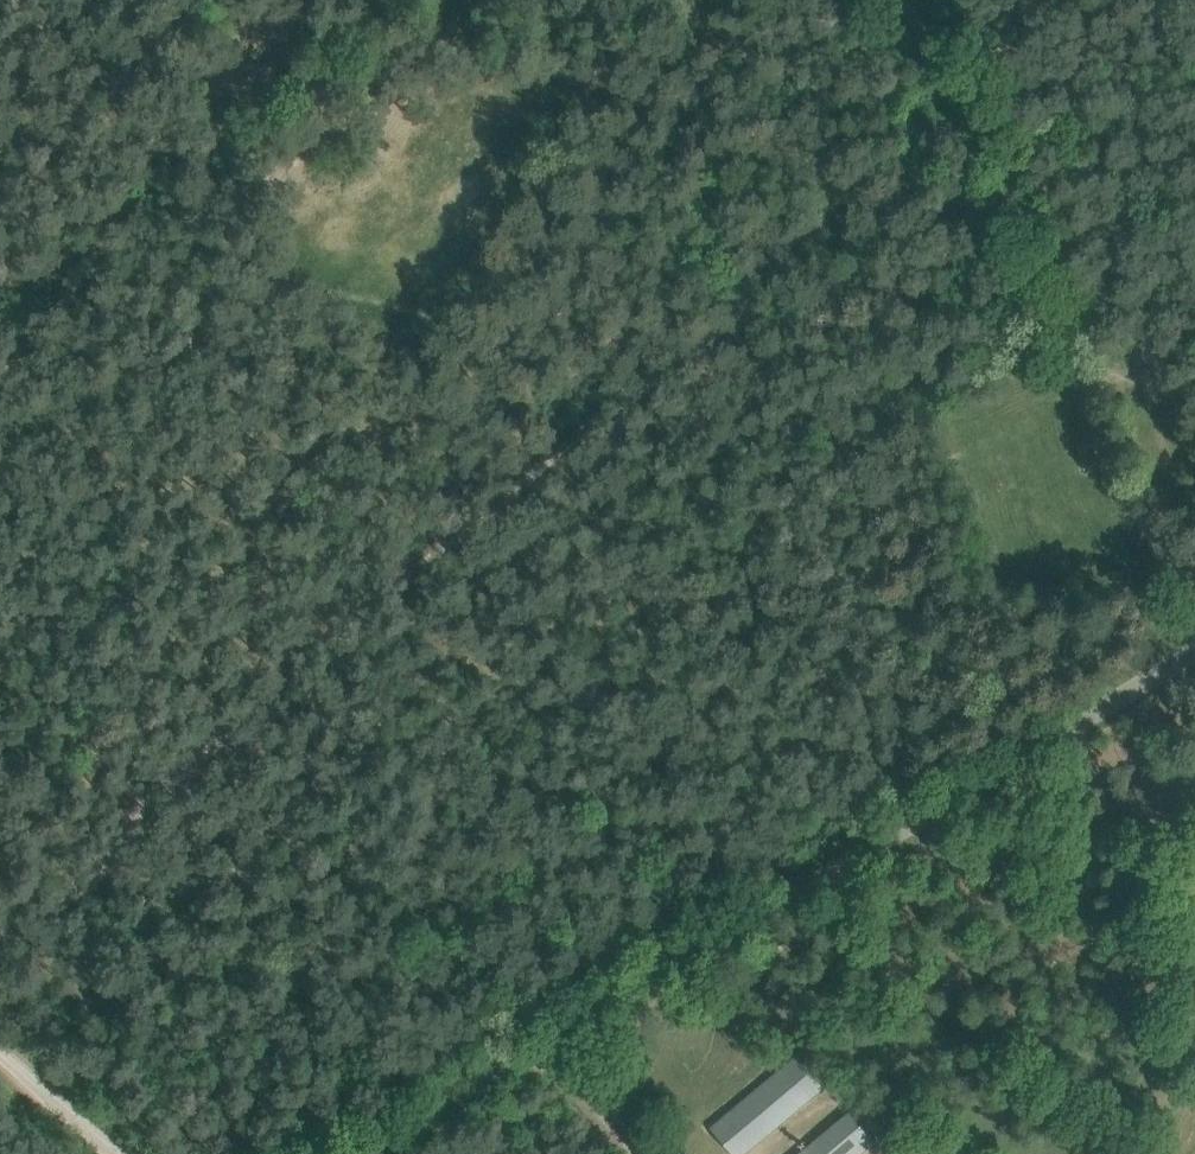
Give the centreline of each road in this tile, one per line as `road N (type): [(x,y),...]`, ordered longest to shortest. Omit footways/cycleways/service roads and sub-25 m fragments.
road 1 (unclassified): [(364,1153),(1194,651)]
road 2 (track): [(654,1153),(549,1043)]

